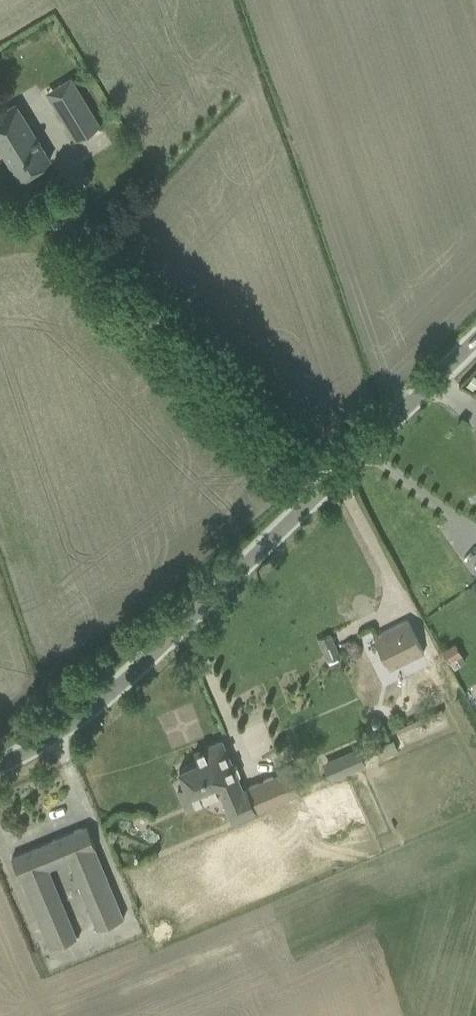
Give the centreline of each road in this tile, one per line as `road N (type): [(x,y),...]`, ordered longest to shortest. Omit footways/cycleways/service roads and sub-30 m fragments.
road 1 (unclassified): [(0,765),(71,726),(475,332)]

